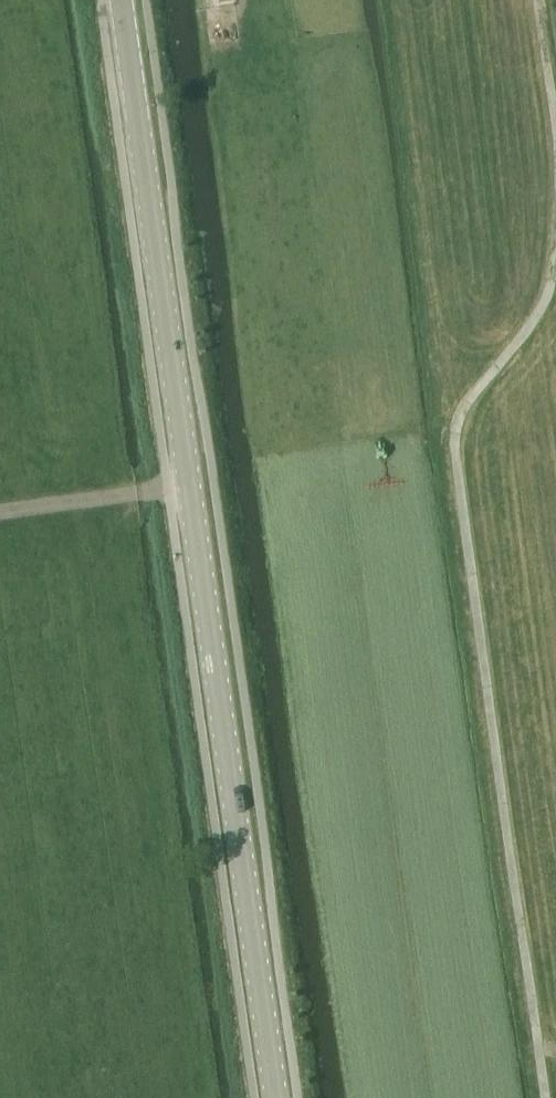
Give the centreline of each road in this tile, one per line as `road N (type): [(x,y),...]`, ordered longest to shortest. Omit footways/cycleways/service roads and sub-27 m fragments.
road 1 (tertiary): [(274,1097),(120,0)]
road 2 (track): [(555,199),(548,291),(452,423),(543,1097)]
road 3 (track): [(536,0),(555,136)]

